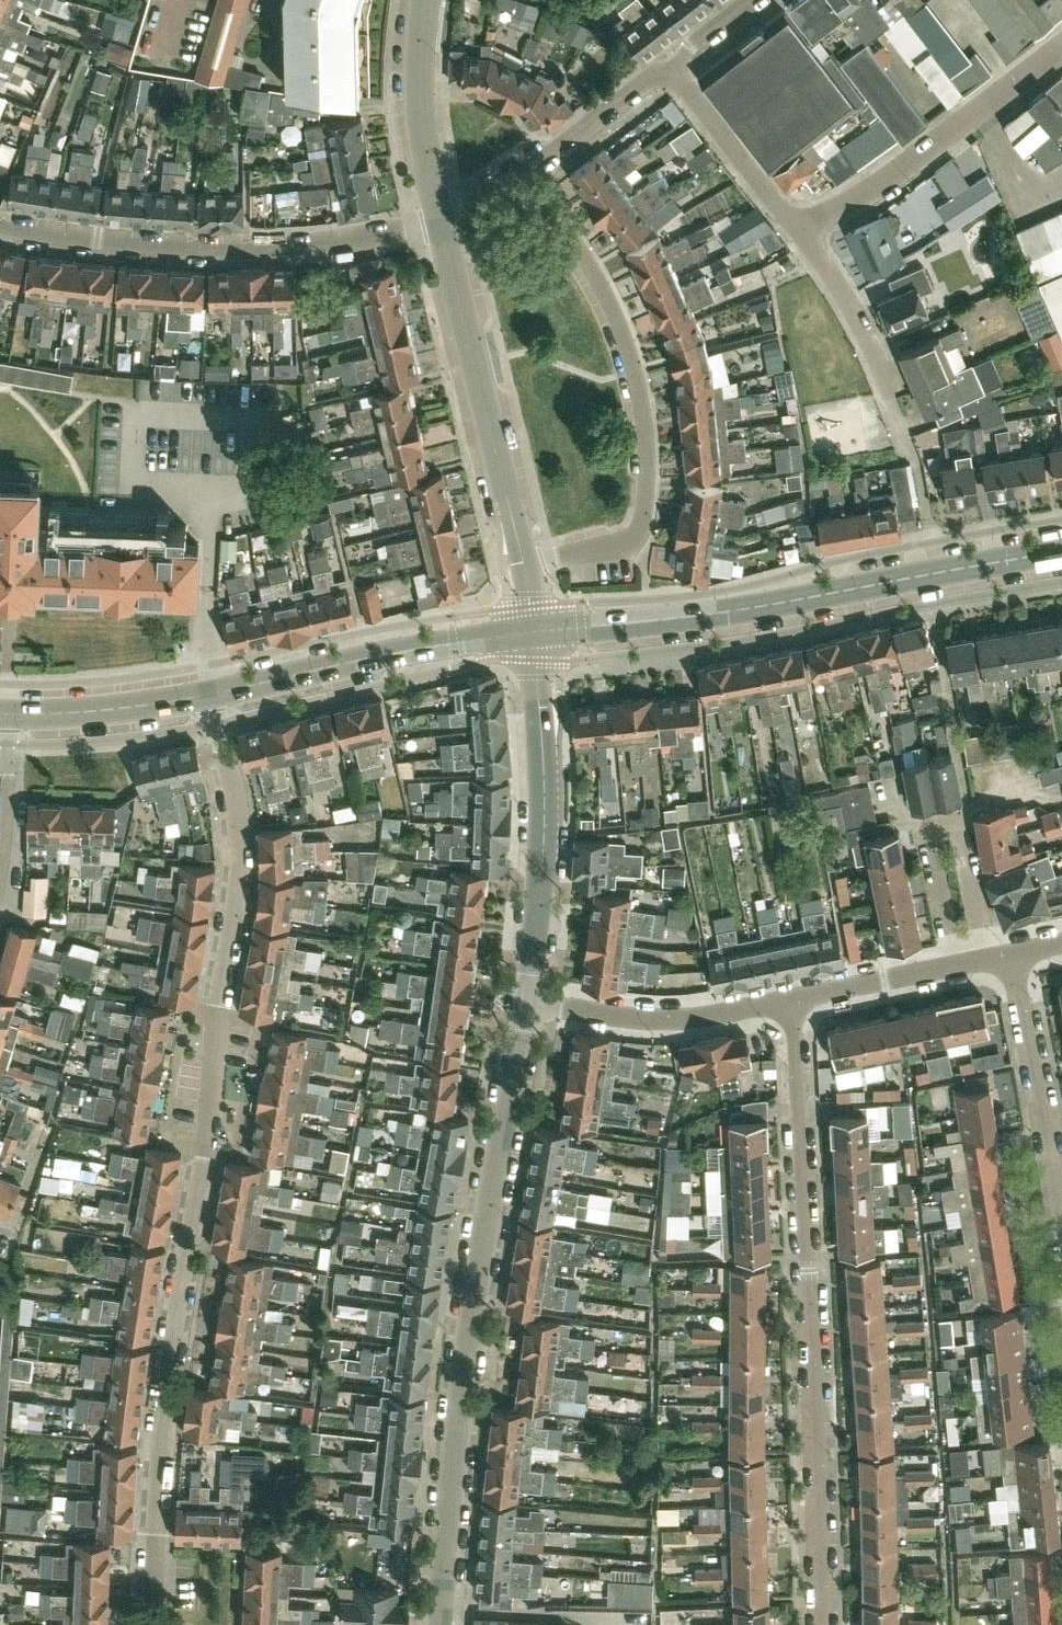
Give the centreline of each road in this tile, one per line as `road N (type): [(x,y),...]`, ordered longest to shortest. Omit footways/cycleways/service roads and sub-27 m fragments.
road 1 (residential): [(151,1624),(165,1380),(233,918),(237,850),(220,695)]
road 2 (unclassified): [(438,1624),(471,1306),(525,998)]
road 3 (residential): [(792,1000),(806,1258),(812,1624)]
road 4 (secondary): [(540,628),(729,611),(1061,548)]
road 5 (residential): [(525,556),(619,539),(640,528),(640,396),(608,299),(523,176)]
road 6 (residential): [(438,217),(337,242),(249,247),(0,224)]
road 7 (unclassified): [(525,998),(540,812),(540,628)]
road 8 (unclassified): [(525,556),(438,217)]
road 9 (residential): [(947,966),(917,824),(956,816),(986,958)]
road 10 (secondary): [(220,695),(540,628)]
road 11 (residential): [(796,229),(881,182),(1061,48)]
road 12 (residential): [(1061,1256),(1007,954)]
road 13 (residential): [(525,998),(655,1015),(792,1000)]
road 14 (residential): [(909,444),(847,304),(796,229)]
road 15 (unclassified): [(438,217),(416,103),(423,0)]
road 16 (secondary): [(4,712),(220,695)]
road 17 (residential): [(796,229),(668,61)]
road 18 (residential): [(523,176),(668,61)]
road 19 (residential): [(792,1000),(947,966)]

